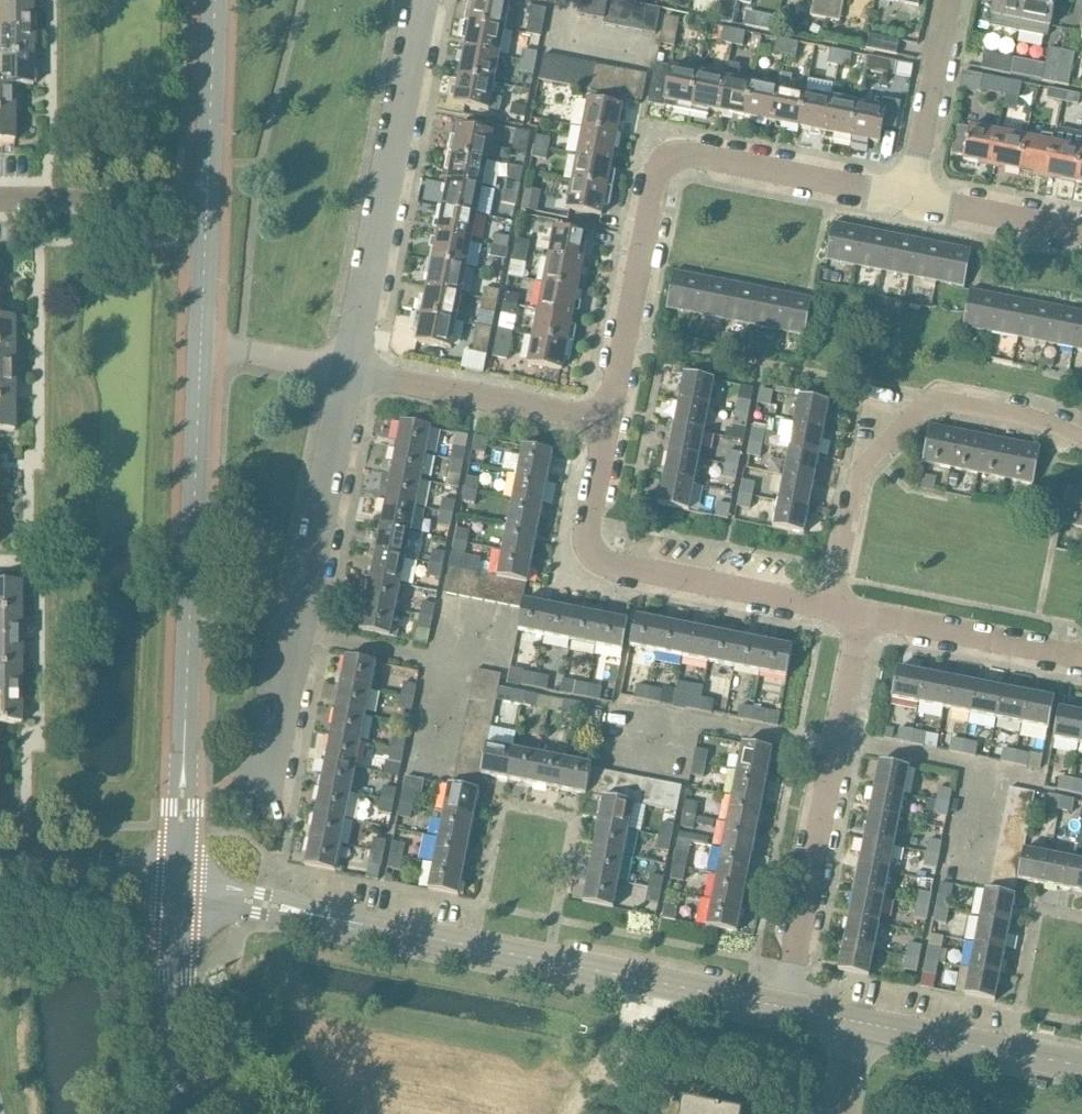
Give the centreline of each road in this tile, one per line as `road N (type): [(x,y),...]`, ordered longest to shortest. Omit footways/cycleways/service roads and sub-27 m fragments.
road 1 (tertiary): [(786,1007),(180,891)]
road 2 (secondary): [(180,891),(200,353)]
road 3 (residential): [(265,810),(351,375)]
road 4 (residential): [(832,613),(581,567),(607,425)]
road 5 (residential): [(832,613),(857,480),(872,453),(916,414),(955,406),(1017,416),(1081,440)]
road 6 (residential): [(786,1007),(865,620)]
road 7 (residential): [(351,375),(426,0)]
road 8 (residential): [(607,425),(668,157)]
road 9 (residential): [(351,375),(607,425)]
road 10 (residential): [(914,198),(685,153),(668,157)]
road 11 (tertiary): [(1081,1065),(857,1021)]
road 12 (secondary): [(179,1113),(180,891)]
road 13 (residential): [(1081,662),(865,620)]
road 14 (residential): [(0,199),(206,198)]
road 15 (residential): [(914,198),(949,0)]
road 16 (secondary): [(206,198),(215,0)]
road 17 (tertiary): [(0,866),(180,891)]
road 18 (residential): [(1081,231),(914,198)]
road 19 (secondary): [(200,353),(206,198)]
road 20 (residential): [(200,353),(351,375)]

